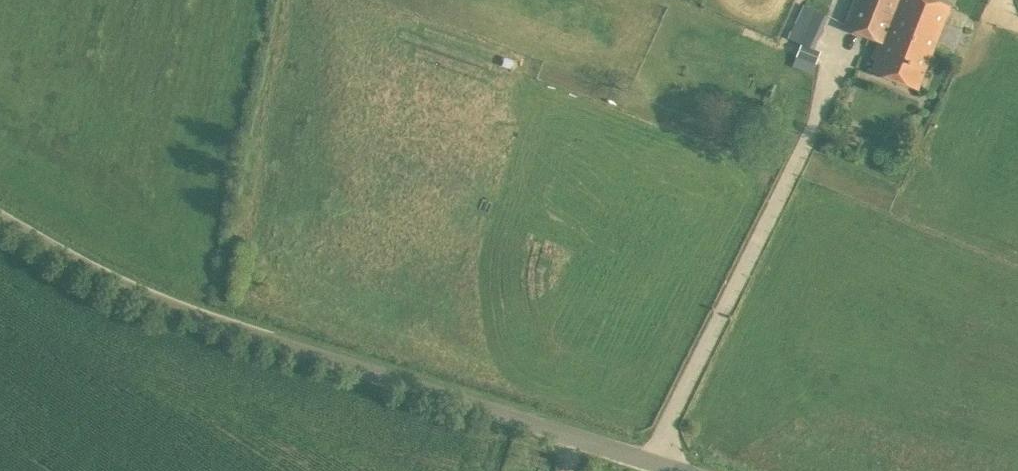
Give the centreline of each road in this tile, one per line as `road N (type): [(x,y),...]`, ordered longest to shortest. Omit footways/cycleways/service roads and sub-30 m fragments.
road 1 (tertiary): [(694,470),(157,298),(0,211)]

